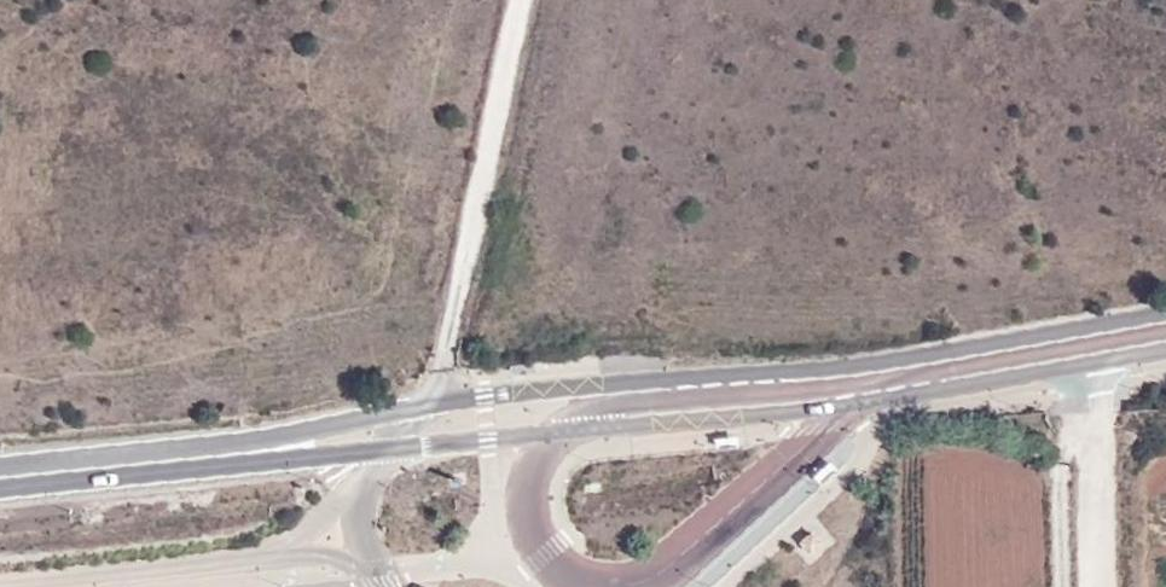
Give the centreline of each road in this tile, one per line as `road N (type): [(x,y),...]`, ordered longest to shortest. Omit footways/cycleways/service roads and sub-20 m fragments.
road 1 (secondary): [(382,451),(842,407),(1165,350)]
road 2 (secondary): [(1165,308),(845,367),(419,406)]
road 3 (residential): [(0,582),(257,557)]
road 4 (secondary): [(419,406),(201,454)]
road 5 (secondary): [(201,454),(0,478)]
road 6 (secondary): [(201,454),(382,451)]
road 7 (residential): [(257,557),(336,556),(385,568)]

